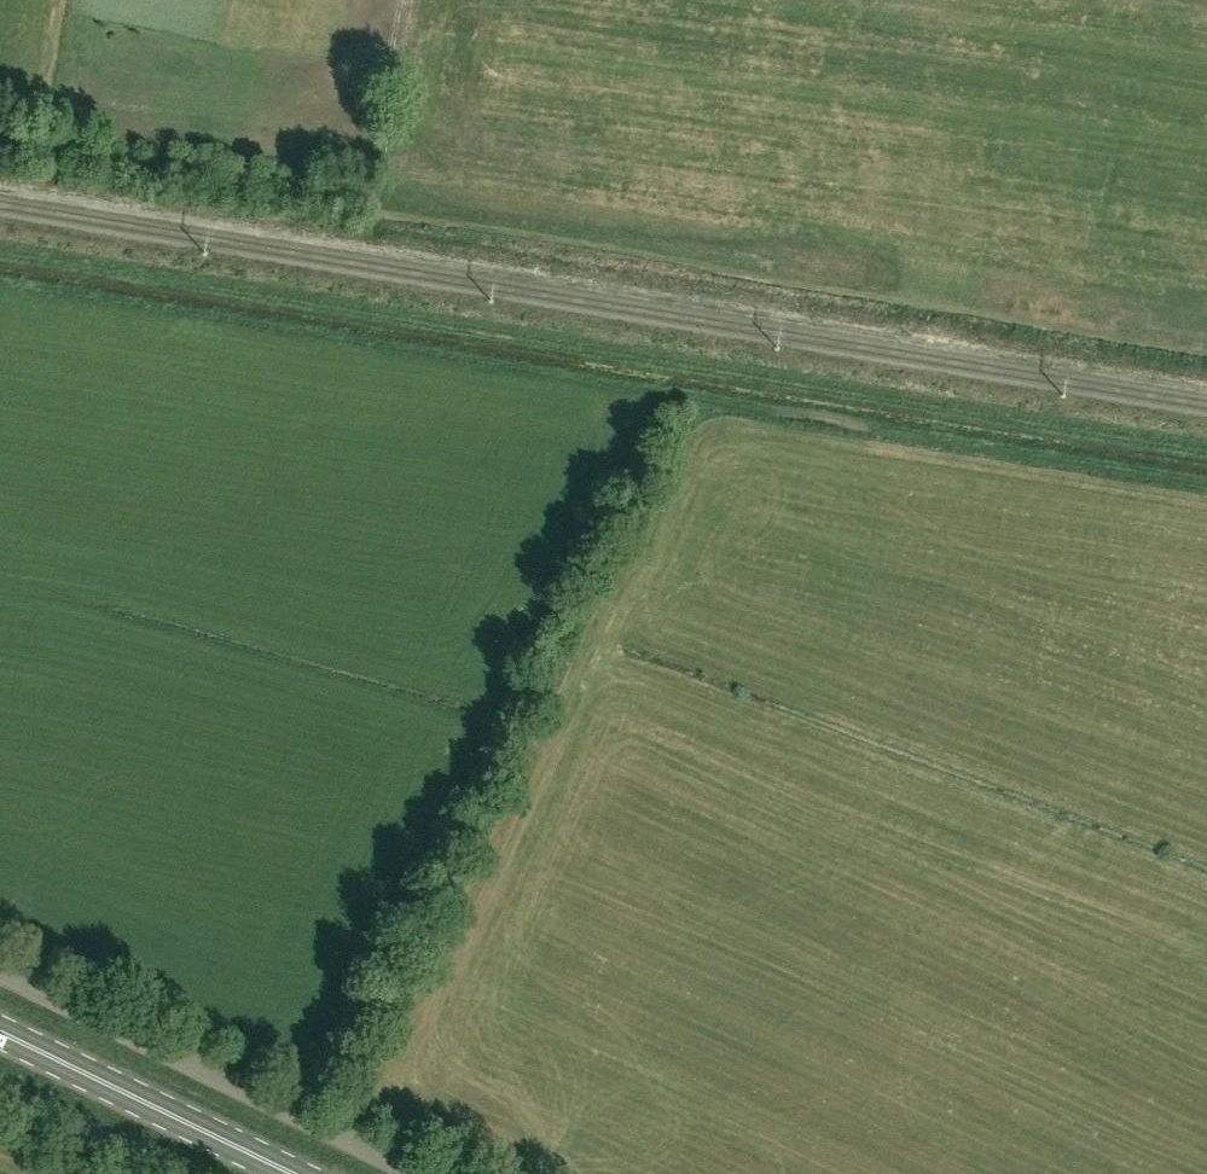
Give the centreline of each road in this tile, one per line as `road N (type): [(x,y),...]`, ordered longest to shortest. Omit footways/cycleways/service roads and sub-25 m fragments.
road 1 (unclassified): [(407,1173),(0,974)]
road 2 (primary): [(292,1173),(0,1033)]
road 3 (unclassified): [(165,1173),(0,1094)]

